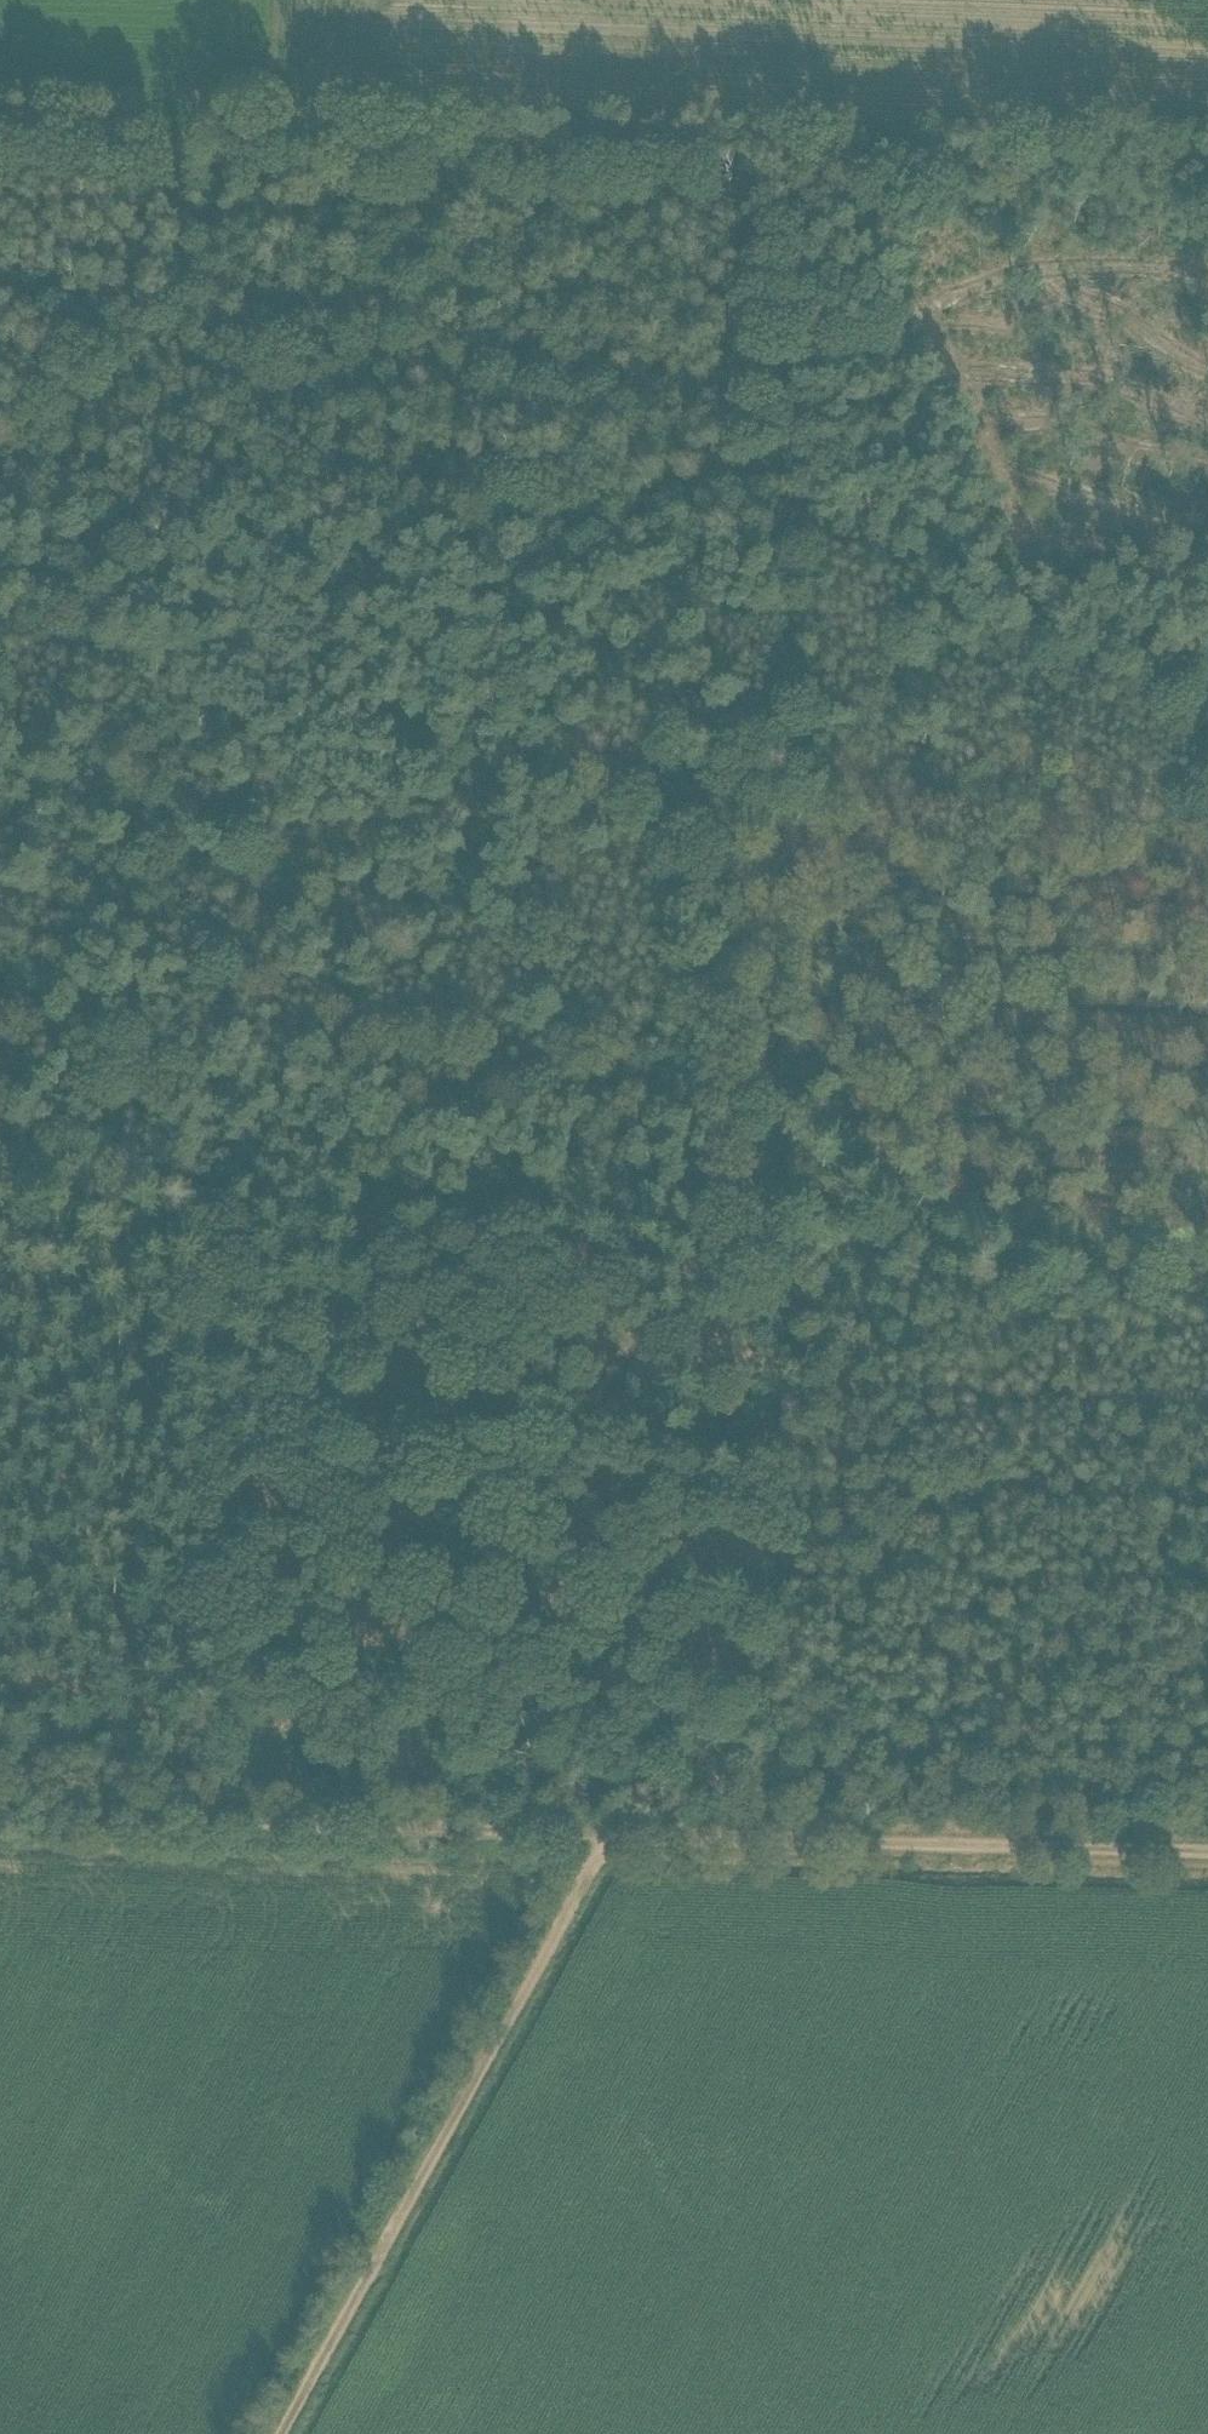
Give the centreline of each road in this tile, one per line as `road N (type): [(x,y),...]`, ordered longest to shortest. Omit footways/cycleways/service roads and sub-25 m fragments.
road 1 (track): [(1207,168),(0,129)]
road 2 (track): [(599,1838),(278,2433)]
road 3 (track): [(781,1216),(773,1843)]
road 4 (track): [(0,1821),(599,1838)]
road 5 (track): [(773,1843),(1207,1855)]
road 6 (track): [(599,1838),(773,1843)]

